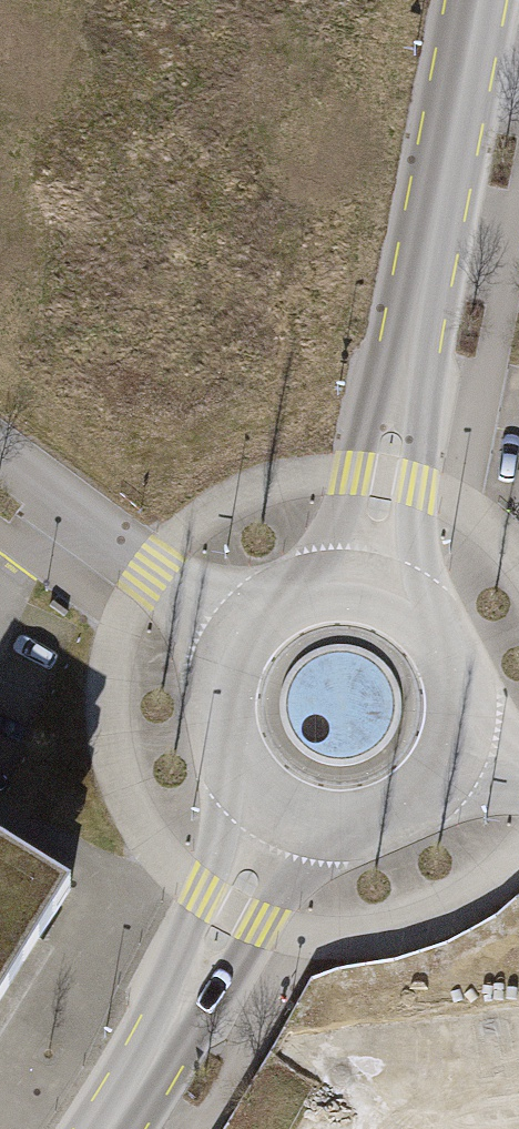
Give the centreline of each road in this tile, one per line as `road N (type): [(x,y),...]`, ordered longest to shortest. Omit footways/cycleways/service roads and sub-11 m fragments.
road 1 (tertiary): [(475,0),(362,589)]
road 2 (tertiary): [(287,818),(102,1128)]
road 3 (residential): [(242,636),(0,459)]
road 4 (tertiary): [(451,758),(461,716),(456,672),(436,634),(403,605),(362,589)]
road 5 (tertiary): [(242,636),(222,674),(217,716),(228,758),(252,793),(287,818)]
road 6 (tertiary): [(287,818),(334,830),(381,823),(423,797),(451,758)]
road 7 (tertiary): [(362,589),(318,589),(273,606),(242,636)]

